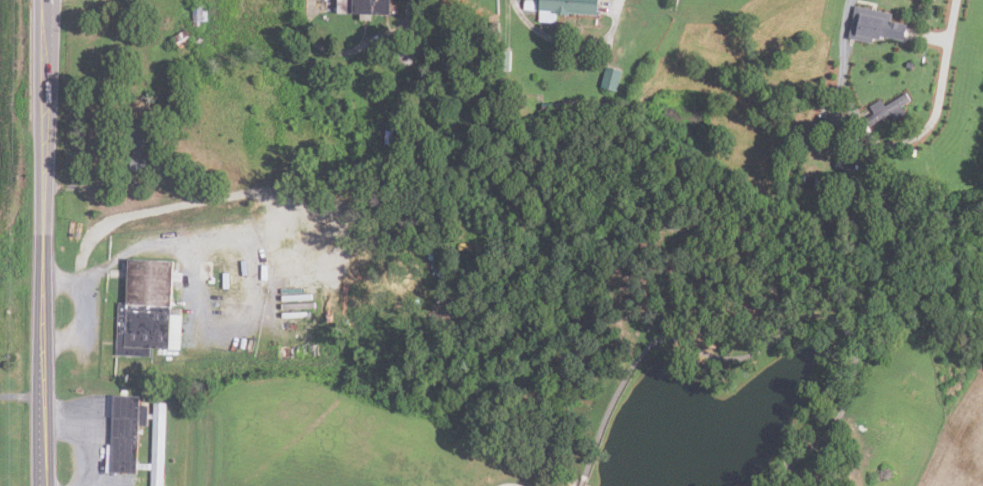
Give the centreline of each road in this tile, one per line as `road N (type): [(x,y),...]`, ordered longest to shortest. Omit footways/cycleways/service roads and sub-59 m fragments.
road 1 (primary): [(46,485),(50,0)]

